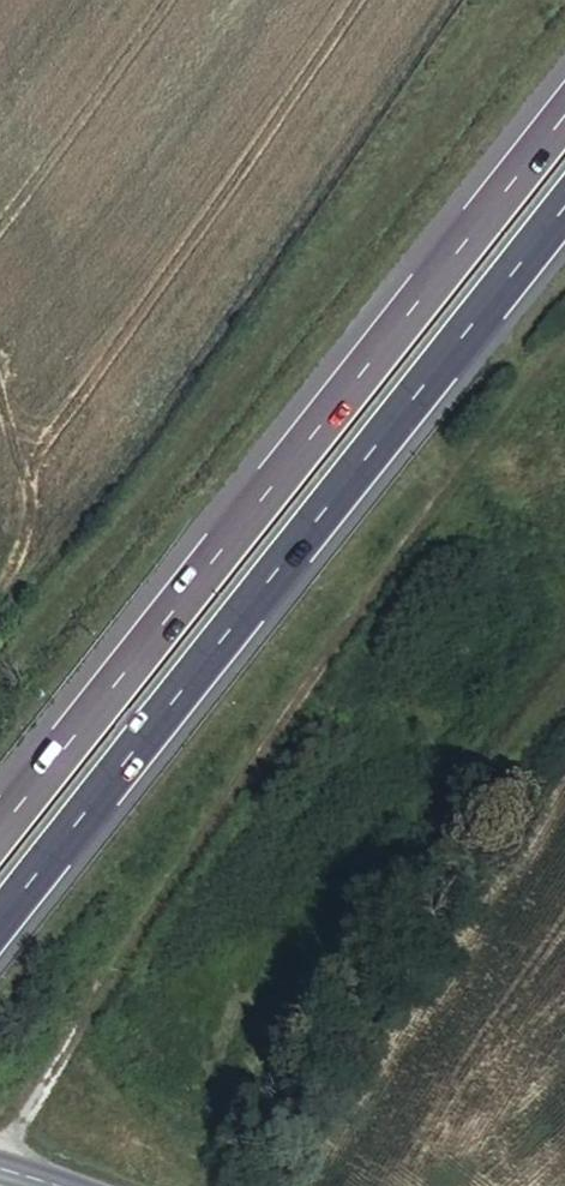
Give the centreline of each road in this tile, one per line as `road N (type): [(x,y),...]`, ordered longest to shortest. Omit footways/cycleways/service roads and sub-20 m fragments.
road 1 (motorway): [(564,111),(0,823)]
road 2 (motorway): [(0,925),(564,216)]

